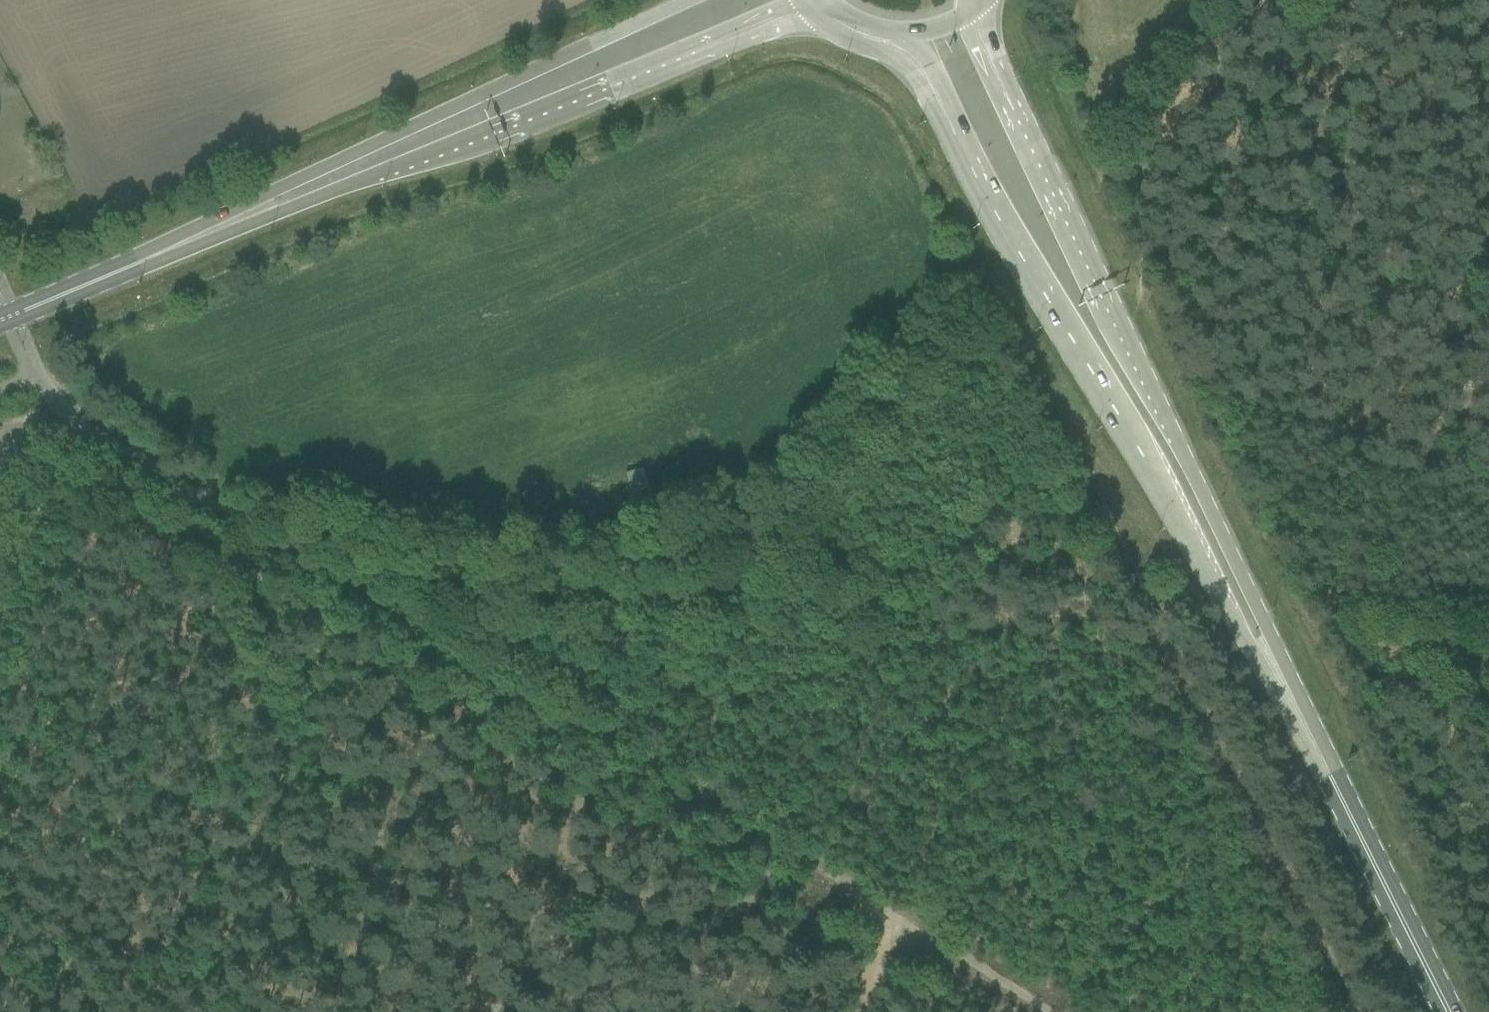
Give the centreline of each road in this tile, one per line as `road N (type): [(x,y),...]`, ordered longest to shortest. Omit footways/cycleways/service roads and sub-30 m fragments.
road 1 (track): [(36,375),(78,417),(253,529),(365,587),(877,905),(894,925),(891,964),(871,1011)]
road 2 (primary): [(1310,741),(1267,630),(1014,118)]
road 3 (primary): [(962,150),(1244,641),(1310,741)]
road 4 (secondary): [(689,0),(185,240)]
road 5 (secondary): [(185,240),(460,149),(708,47)]
road 6 (track): [(365,587),(431,568),(722,582)]
road 7 (primary): [(1451,1011),(1310,741)]
road 8 (primary): [(816,18),(905,63),(938,123),(962,150)]
road 9 (secondary): [(16,314),(185,240)]
road 10 (primary): [(911,32),(956,116),(962,150)]
road 11 (unclassified): [(4,318),(36,375),(16,314)]

